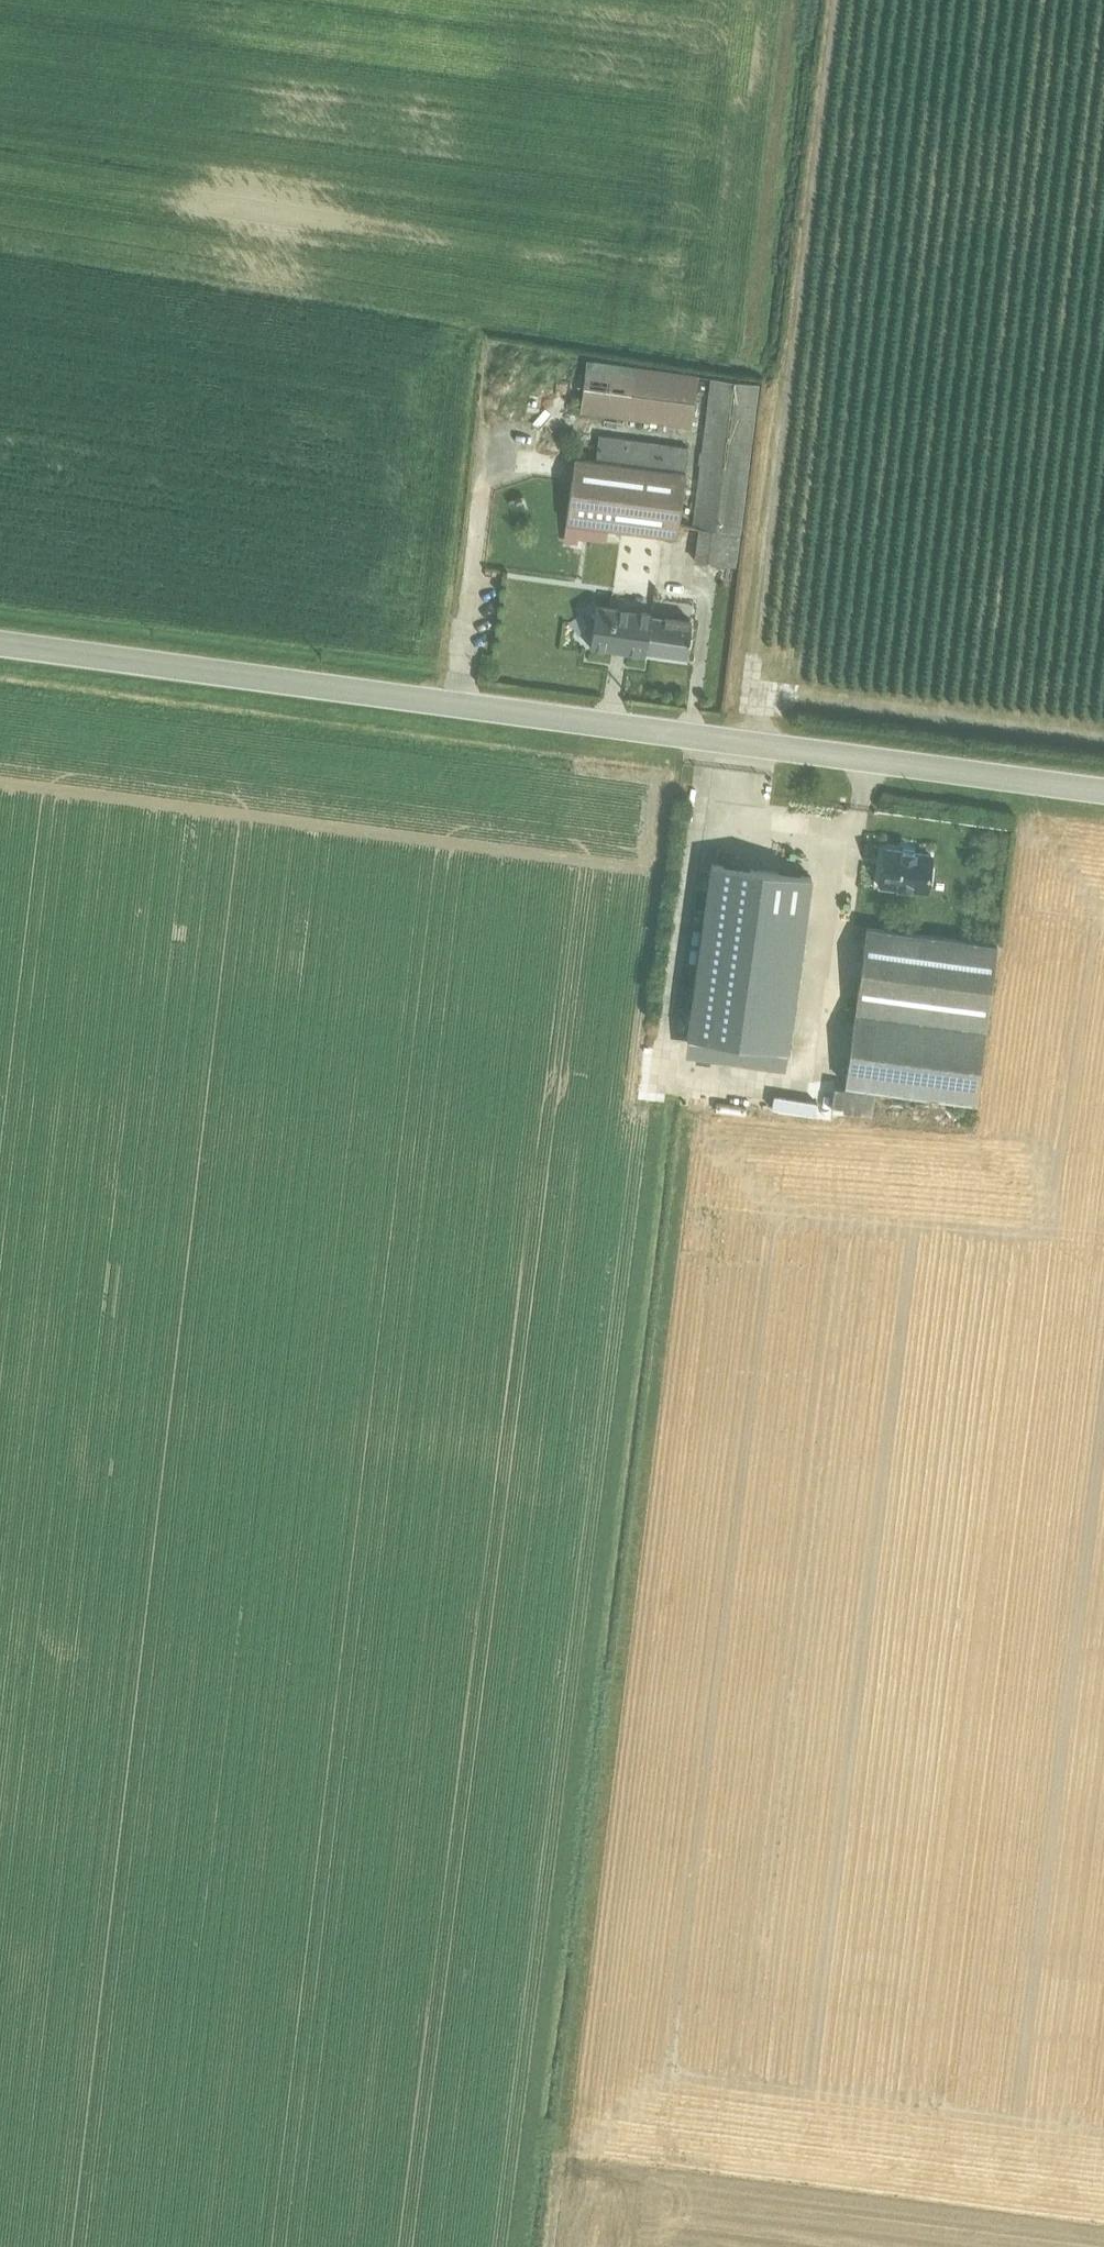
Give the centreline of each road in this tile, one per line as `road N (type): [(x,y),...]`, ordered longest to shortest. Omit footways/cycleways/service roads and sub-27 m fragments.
road 1 (secondary): [(0,642),(1103,789)]

